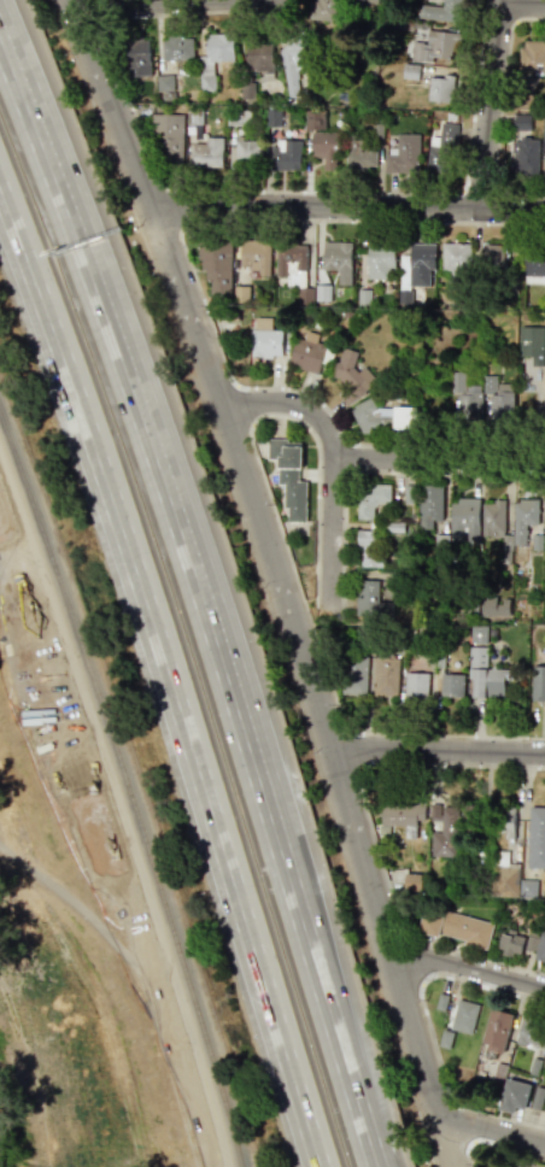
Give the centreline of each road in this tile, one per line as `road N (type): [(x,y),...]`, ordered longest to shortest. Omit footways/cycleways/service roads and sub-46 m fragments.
road 1 (residential): [(72,0),(287,597),(436,1115)]
road 2 (motorway): [(345,1057),(90,271),(0,31)]
road 3 (motorway): [(0,191),(141,586),(319,1166)]
road 4 (residential): [(148,200),(544,212)]
road 5 (residential): [(503,0),(479,210)]
road 6 (residential): [(333,745),(544,752)]
road 7 (residential): [(333,457),(544,461)]
road 8 (residential): [(333,457),(328,620)]
road 9 (residential): [(393,948),(544,989)]
road 10 (residential): [(221,409),(259,400),(295,405),(320,421),(333,457)]

